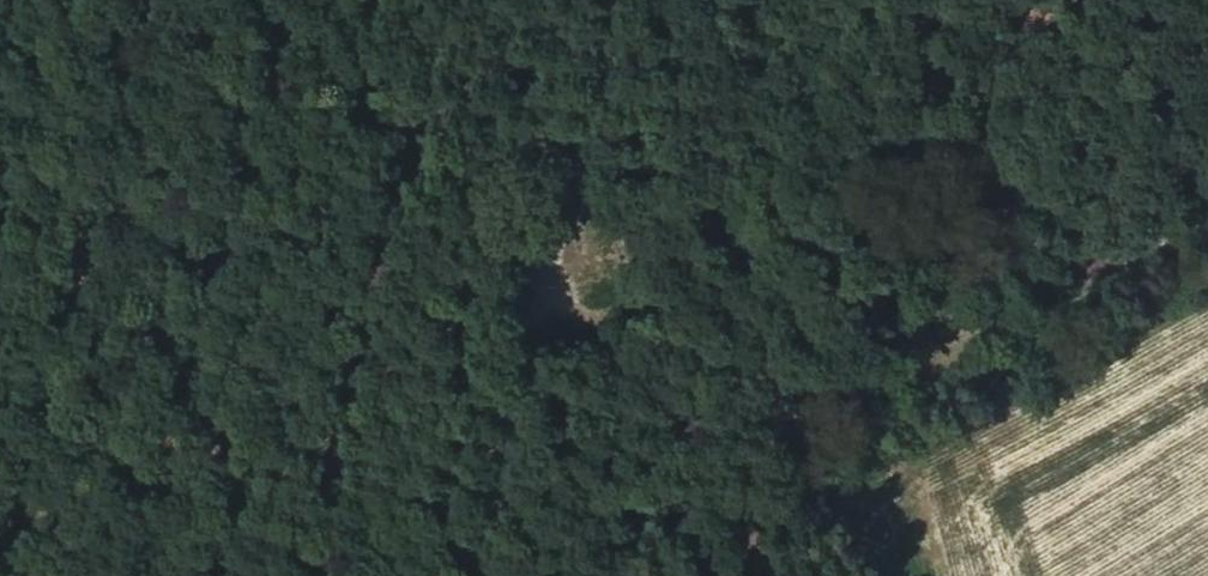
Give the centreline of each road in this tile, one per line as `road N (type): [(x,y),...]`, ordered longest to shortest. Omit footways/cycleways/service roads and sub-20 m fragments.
road 1 (track): [(262,0),(544,272),(628,368),(692,416),(779,428)]
road 2 (track): [(617,0),(471,575)]
road 3 (track): [(1207,220),(947,363),(779,428)]

